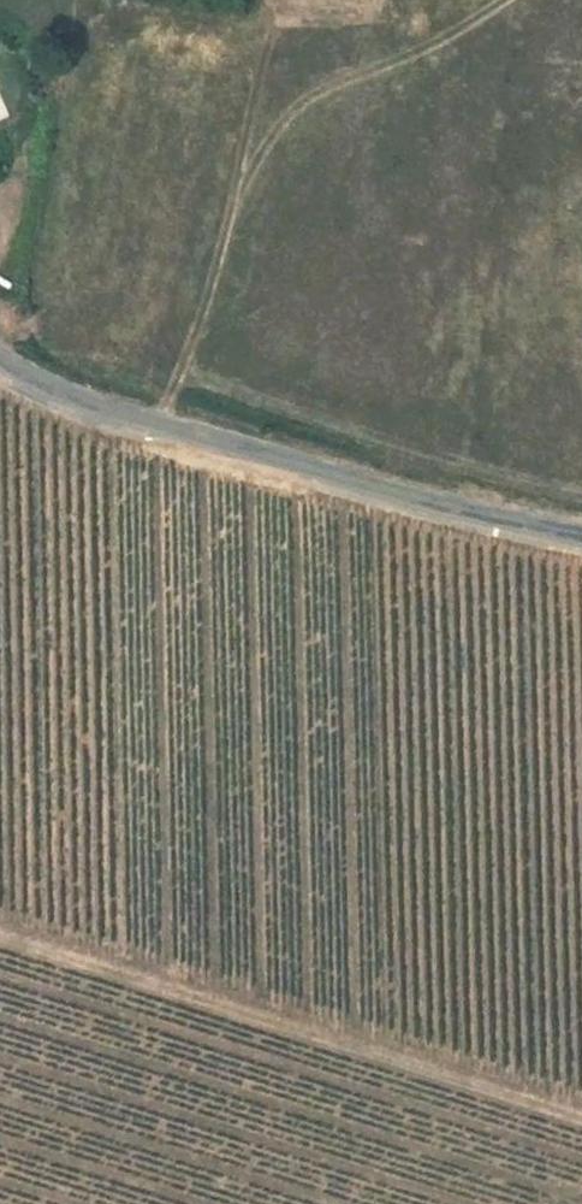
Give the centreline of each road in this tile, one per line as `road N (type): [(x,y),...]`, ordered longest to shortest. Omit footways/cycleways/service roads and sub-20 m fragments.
road 1 (residential): [(581,555),(203,462),(0,375)]

